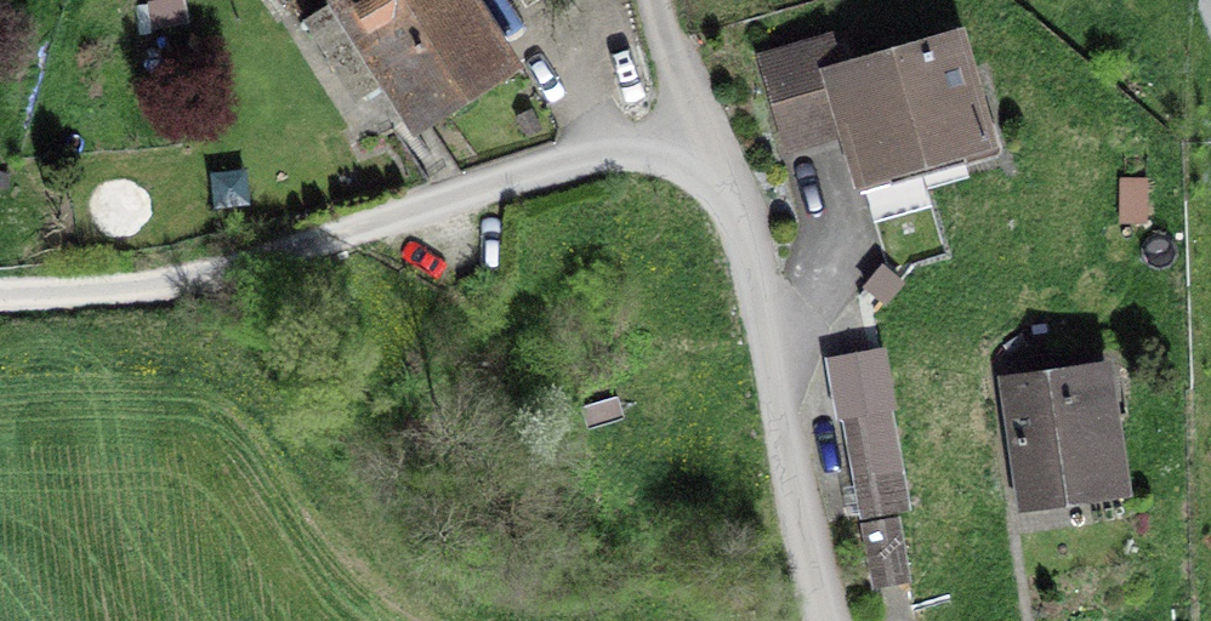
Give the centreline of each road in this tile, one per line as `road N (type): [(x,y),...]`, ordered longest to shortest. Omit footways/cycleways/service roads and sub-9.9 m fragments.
road 1 (residential): [(735,201),(661,170),(587,159),(284,264)]
road 2 (residential): [(835,620),(776,307),(735,201)]
road 3 (track): [(284,264),(108,293),(0,296)]
road 4 (residential): [(735,201),(670,0)]

